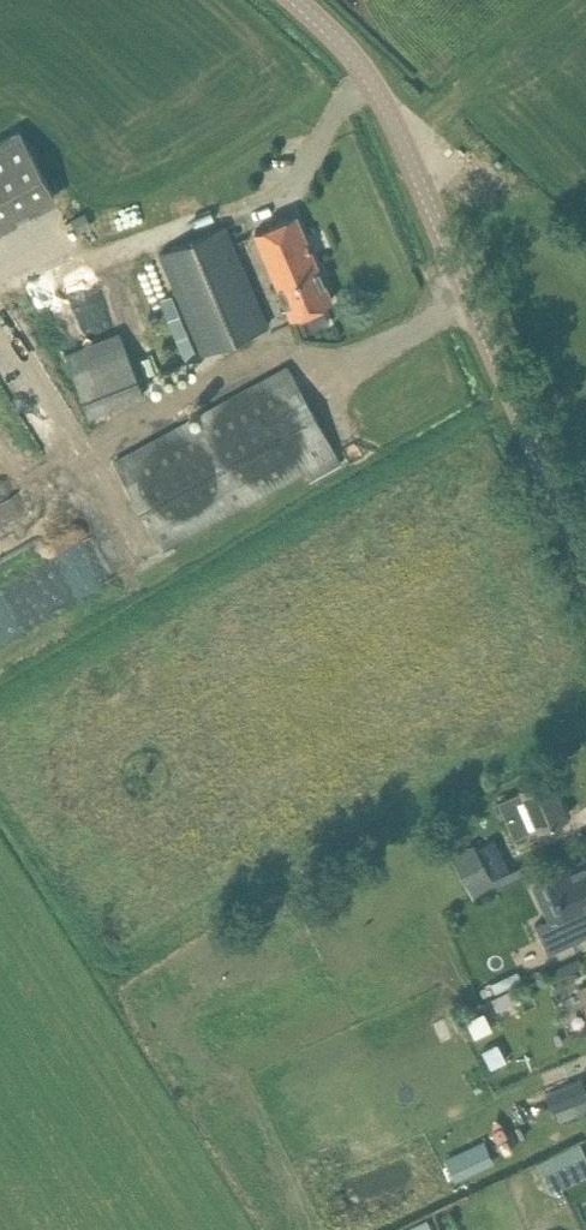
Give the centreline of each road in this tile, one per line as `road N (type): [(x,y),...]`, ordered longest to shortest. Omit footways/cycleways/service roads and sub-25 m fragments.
road 1 (unclassified): [(585,550),(392,102),(366,59),(307,0)]

